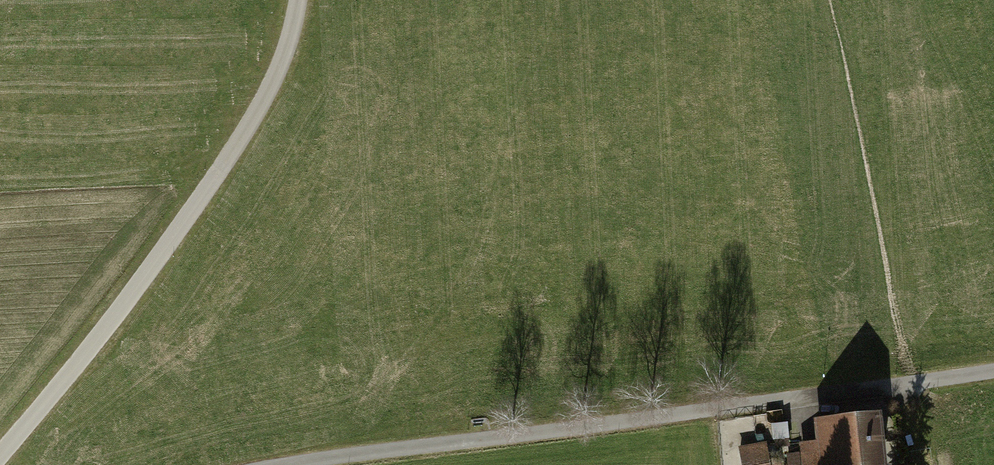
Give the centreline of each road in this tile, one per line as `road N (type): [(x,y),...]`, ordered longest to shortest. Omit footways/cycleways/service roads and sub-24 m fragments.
road 1 (track): [(276,464),(878,388)]
road 2 (track): [(0,449),(174,239),(252,120),(287,50),(297,0)]

